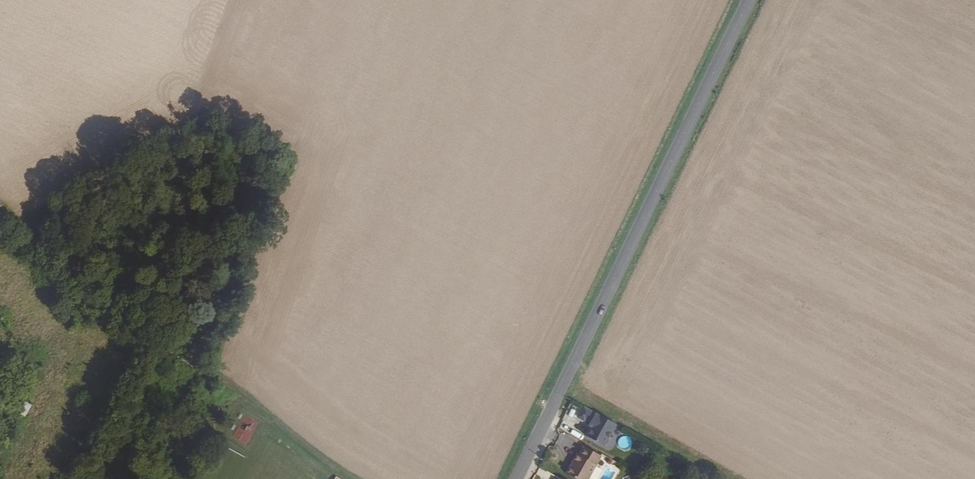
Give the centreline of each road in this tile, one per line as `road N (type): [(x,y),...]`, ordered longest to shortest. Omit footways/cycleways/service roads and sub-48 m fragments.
road 1 (tertiary): [(751,0),(518,478)]

